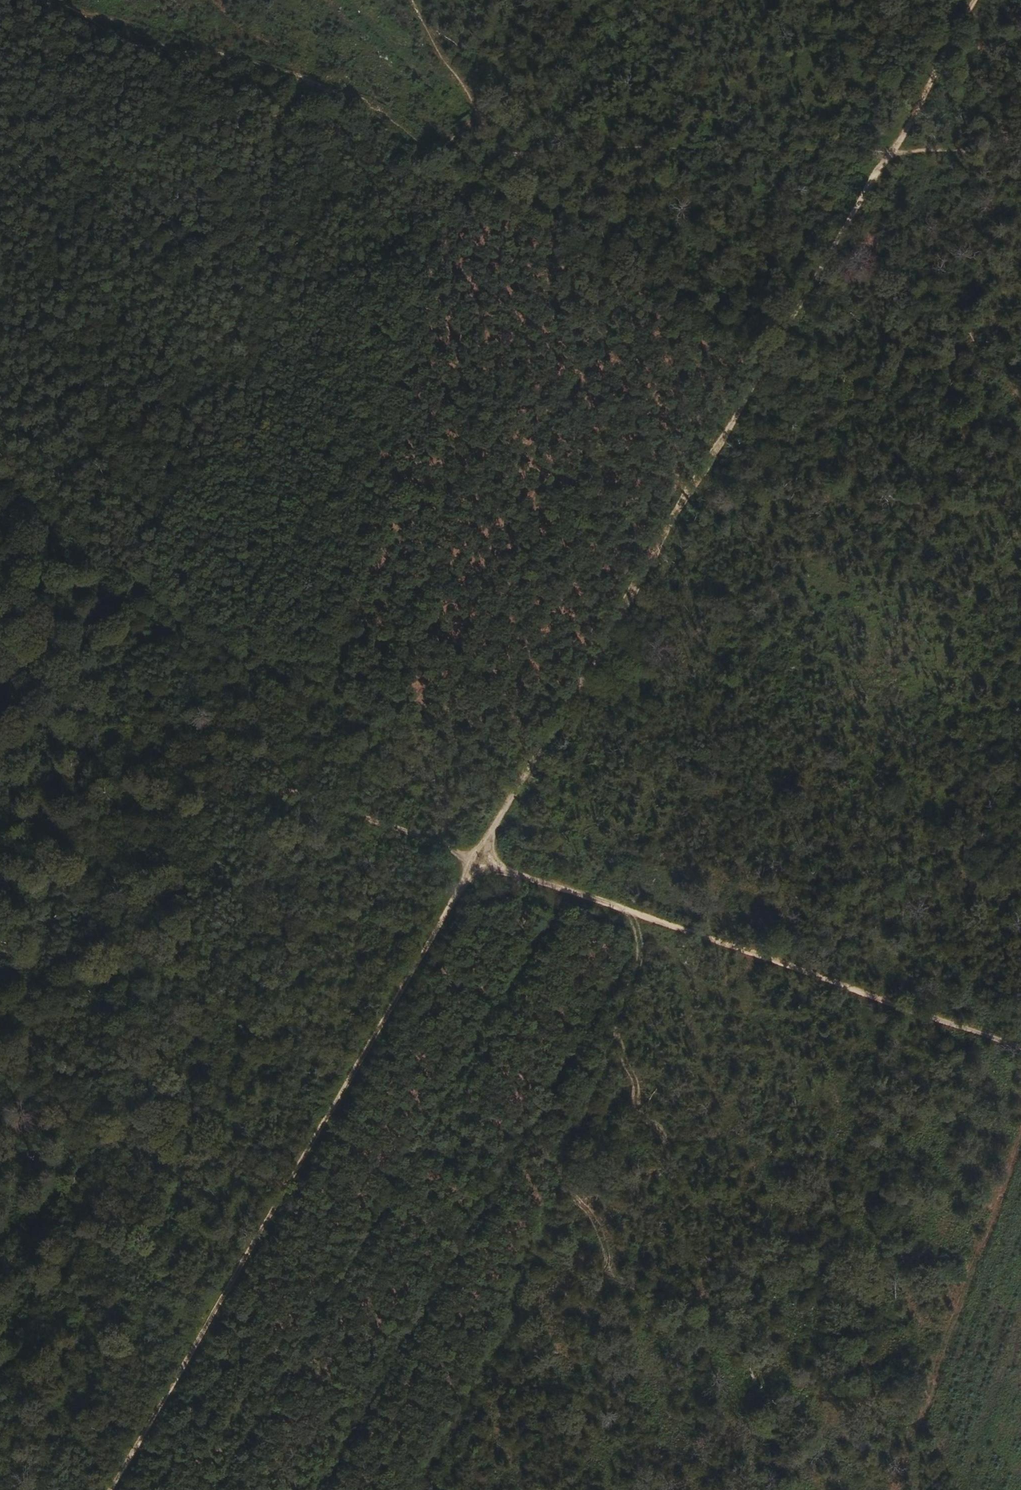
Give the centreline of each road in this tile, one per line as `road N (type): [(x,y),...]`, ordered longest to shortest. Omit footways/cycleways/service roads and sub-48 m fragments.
road 1 (track): [(0,684),(66,698),(141,689),(165,705),(170,741),(132,873),(132,906),(212,867),(289,791),(481,860)]
road 2 (track): [(114,1489),(481,860)]
road 3 (track): [(481,860),(1020,1050)]
road 4 (track): [(891,153),(981,0)]
road 5 (track): [(1020,151),(891,153)]

